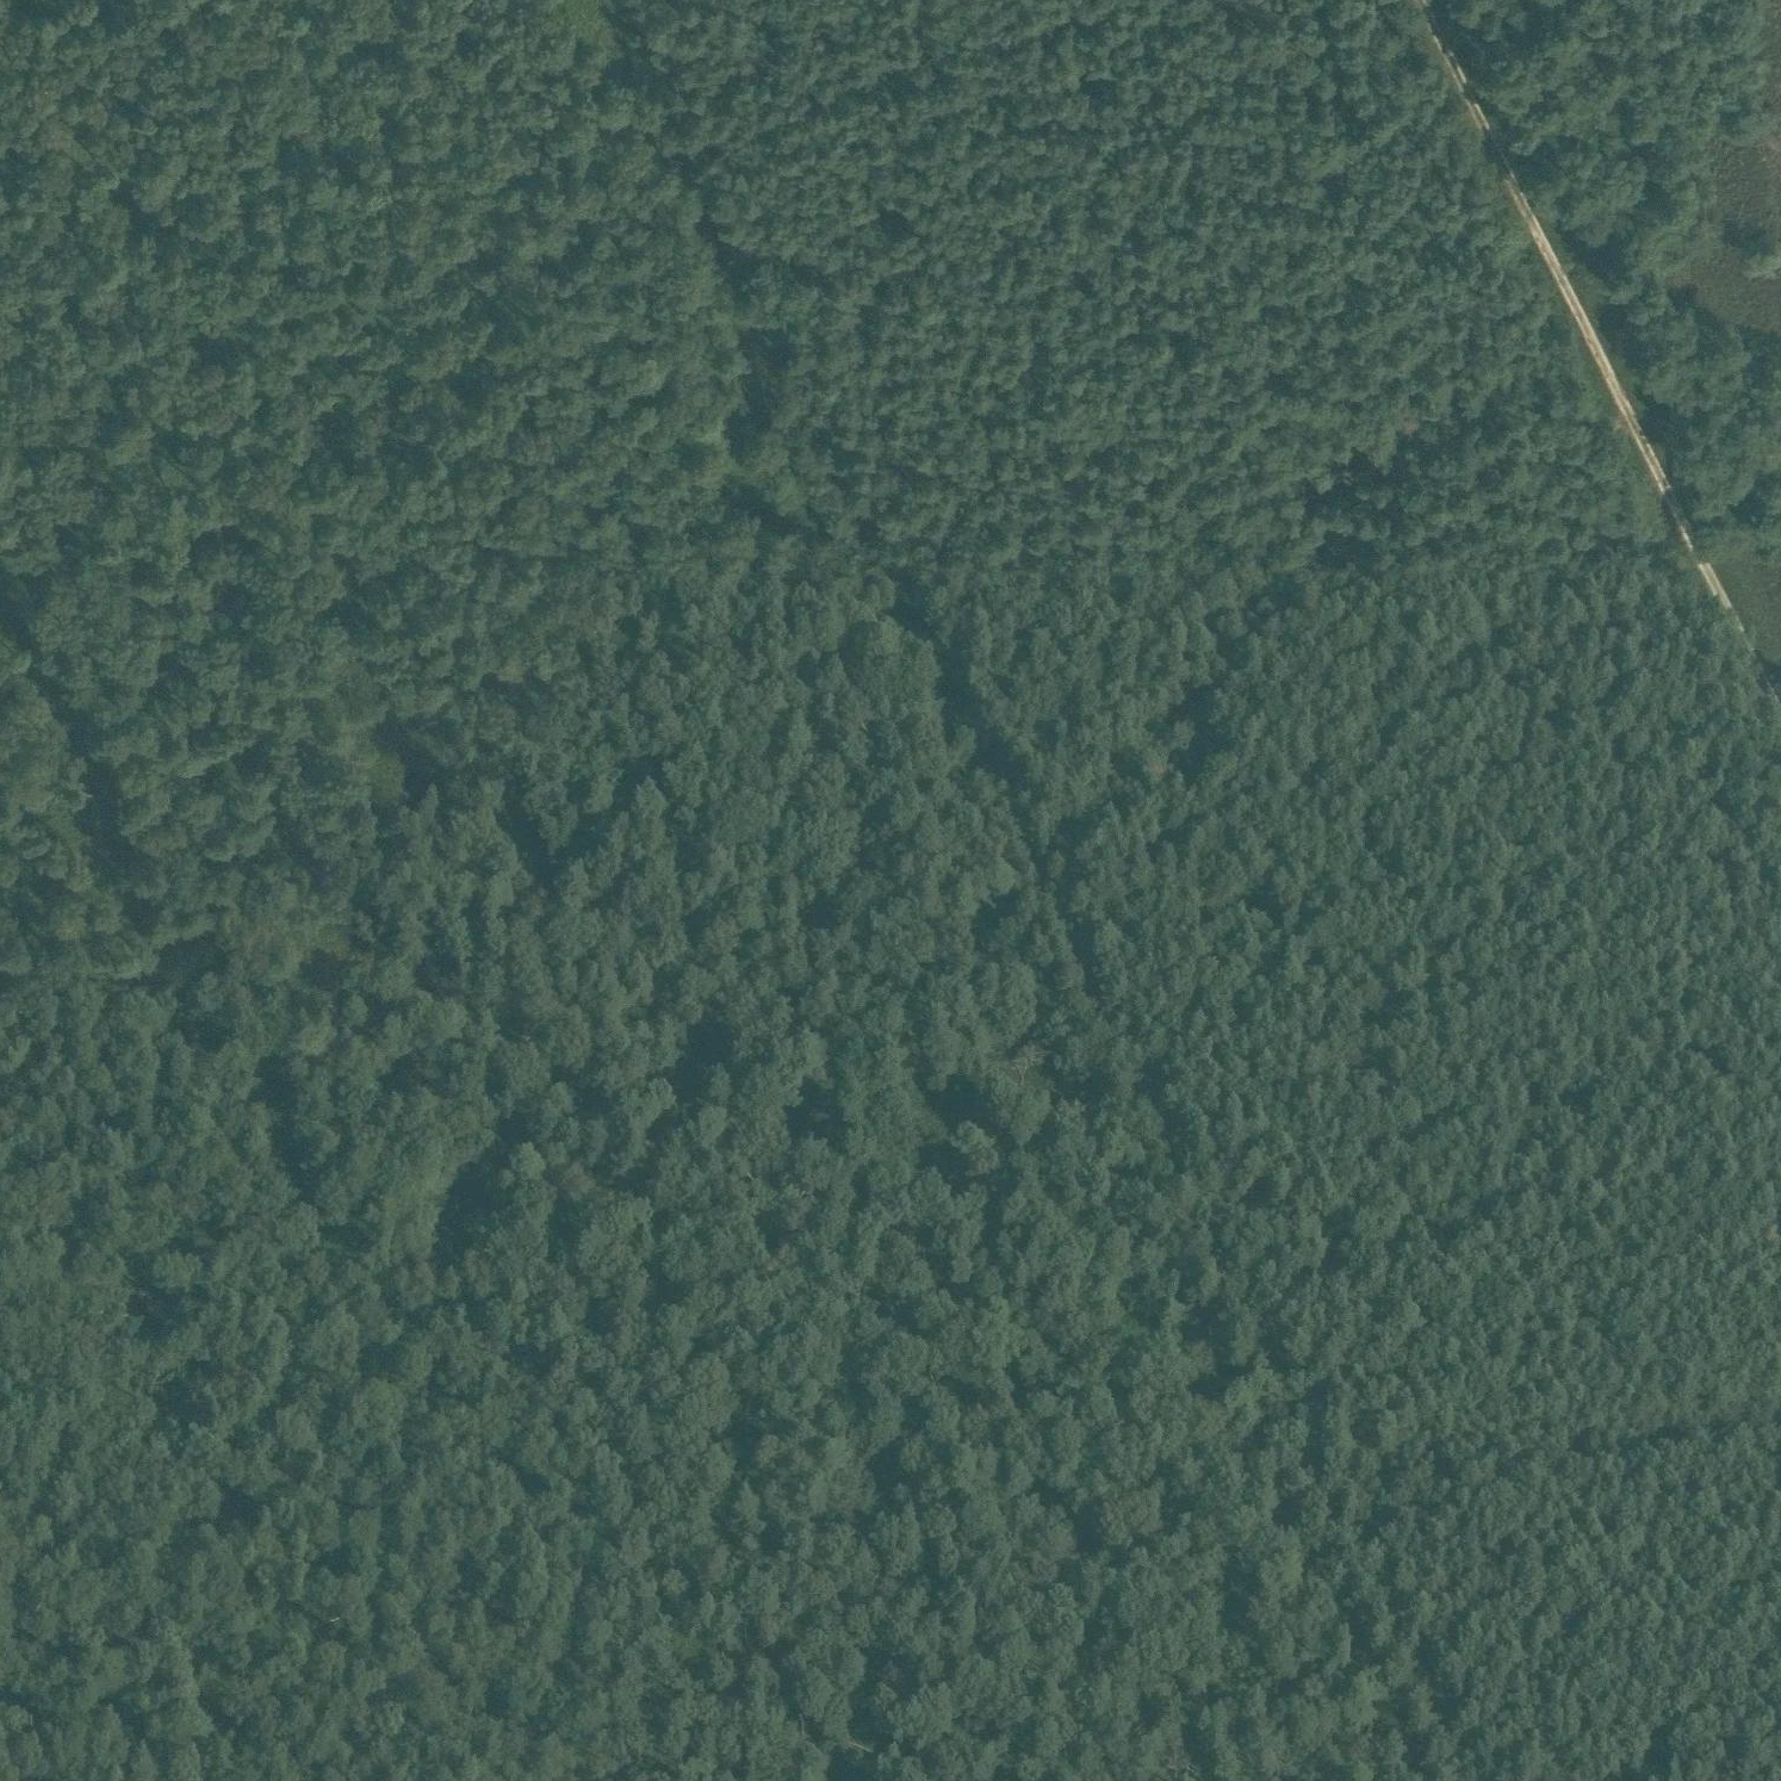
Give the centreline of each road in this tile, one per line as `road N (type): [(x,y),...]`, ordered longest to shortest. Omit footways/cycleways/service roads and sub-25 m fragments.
road 1 (track): [(596,0),(1312,1480),(1246,1501),(1098,1520),(0,1564)]
road 2 (track): [(1428,0),(1495,111),(1780,712)]

